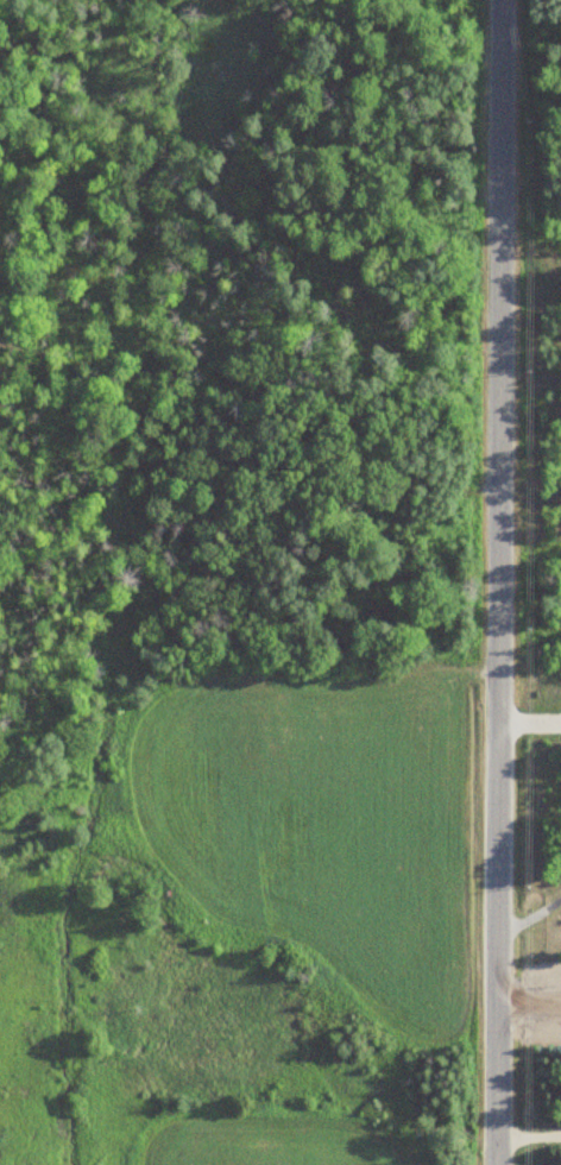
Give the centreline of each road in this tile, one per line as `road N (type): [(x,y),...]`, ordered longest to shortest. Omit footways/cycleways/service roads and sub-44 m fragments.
road 1 (residential): [(491,1164),(502,0)]

